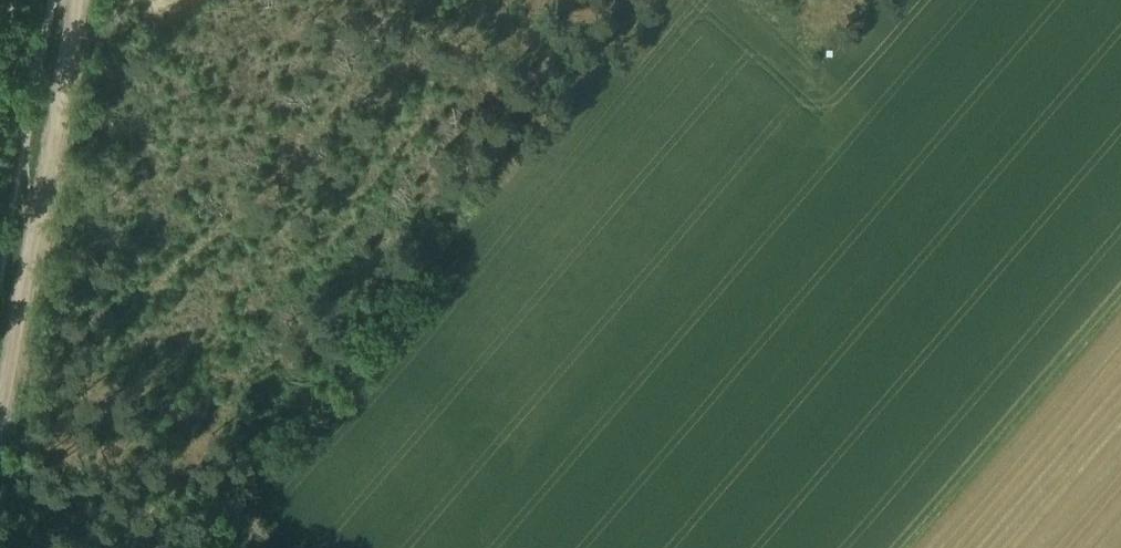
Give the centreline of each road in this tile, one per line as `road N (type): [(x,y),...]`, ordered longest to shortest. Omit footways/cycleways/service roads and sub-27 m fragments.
road 1 (track): [(0,374),(72,0)]
road 2 (track): [(896,547),(1120,285)]

